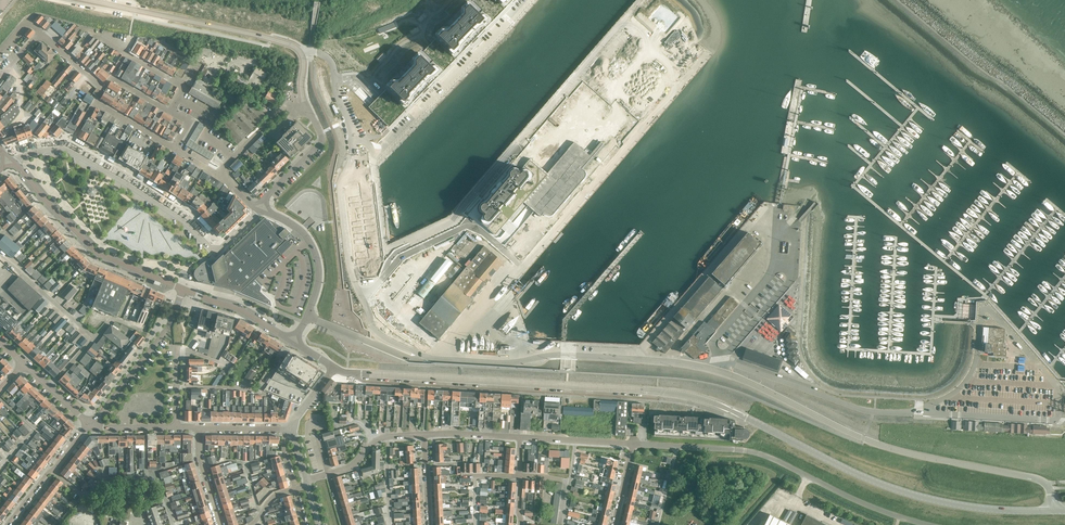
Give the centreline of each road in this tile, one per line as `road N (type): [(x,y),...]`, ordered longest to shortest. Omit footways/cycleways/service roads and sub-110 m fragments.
road 1 (secondary): [(1052,512),(982,510),(904,493),(696,398),(334,368)]
road 2 (residential): [(372,156),(383,259),(461,221),(635,19)]
road 3 (unclassified): [(1052,512),(1052,492),(1041,481),(888,449),(713,370)]
road 4 (unclassified): [(428,356),(457,338),(681,74)]
road 5 (unclassified): [(713,370),(564,355),(517,363),(428,356)]
road 6 (residential): [(66,149),(175,216),(215,252),(260,207)]
road 7 (residential): [(428,356),(370,322),(346,253),(339,184),(349,165)]
road 8 (residential): [(372,156),(525,0)]
road 9 (unclassified): [(918,411),(866,411),(721,361)]
road 10 (unclassified): [(921,524),(743,452)]
road 11 (secondary): [(183,289),(98,253),(42,194)]
road 12 (residential): [(135,8),(298,49)]
road 13 (residential): [(91,424),(171,325),(183,289)]
road 14 (unclassified): [(1058,421),(918,411)]
road 15 (residential): [(260,207),(321,143),(302,95)]
road 16 (unclassified): [(1058,421),(1058,388),(988,309)]
road 17 (residential): [(260,207),(302,232),(313,250),(318,281),(307,316)]
road 18 (unclassified): [(918,411),(967,380),(988,309)]
road 19 (residential): [(349,165),(353,150),(333,61),(311,50)]
road 20 (unclassified): [(775,266),(788,268),(787,285),(721,361)]
road 21 (residential): [(91,424),(9,524)]
road 22 (residential): [(428,356),(412,358),(307,316)]
road 23 (residential): [(94,339),(0,255)]
road 24 (residential): [(171,112),(185,87),(126,53),(112,77)]
road 25 (secondary): [(294,343),(183,289)]

